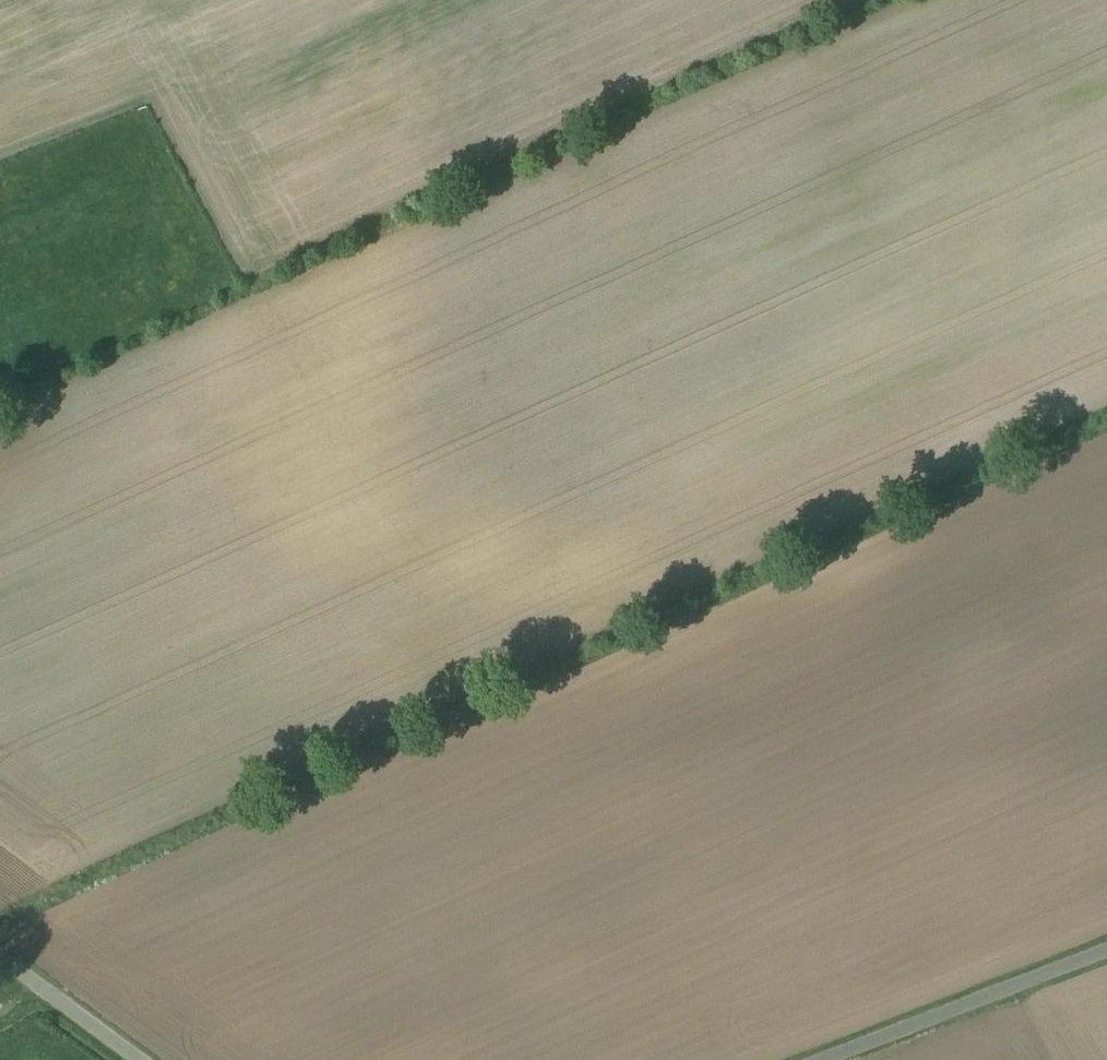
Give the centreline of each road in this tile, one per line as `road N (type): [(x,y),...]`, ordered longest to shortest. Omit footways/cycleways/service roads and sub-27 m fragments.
road 1 (unclassified): [(1106,947),(816,1059)]
road 2 (unclassified): [(0,918),(191,1059)]

